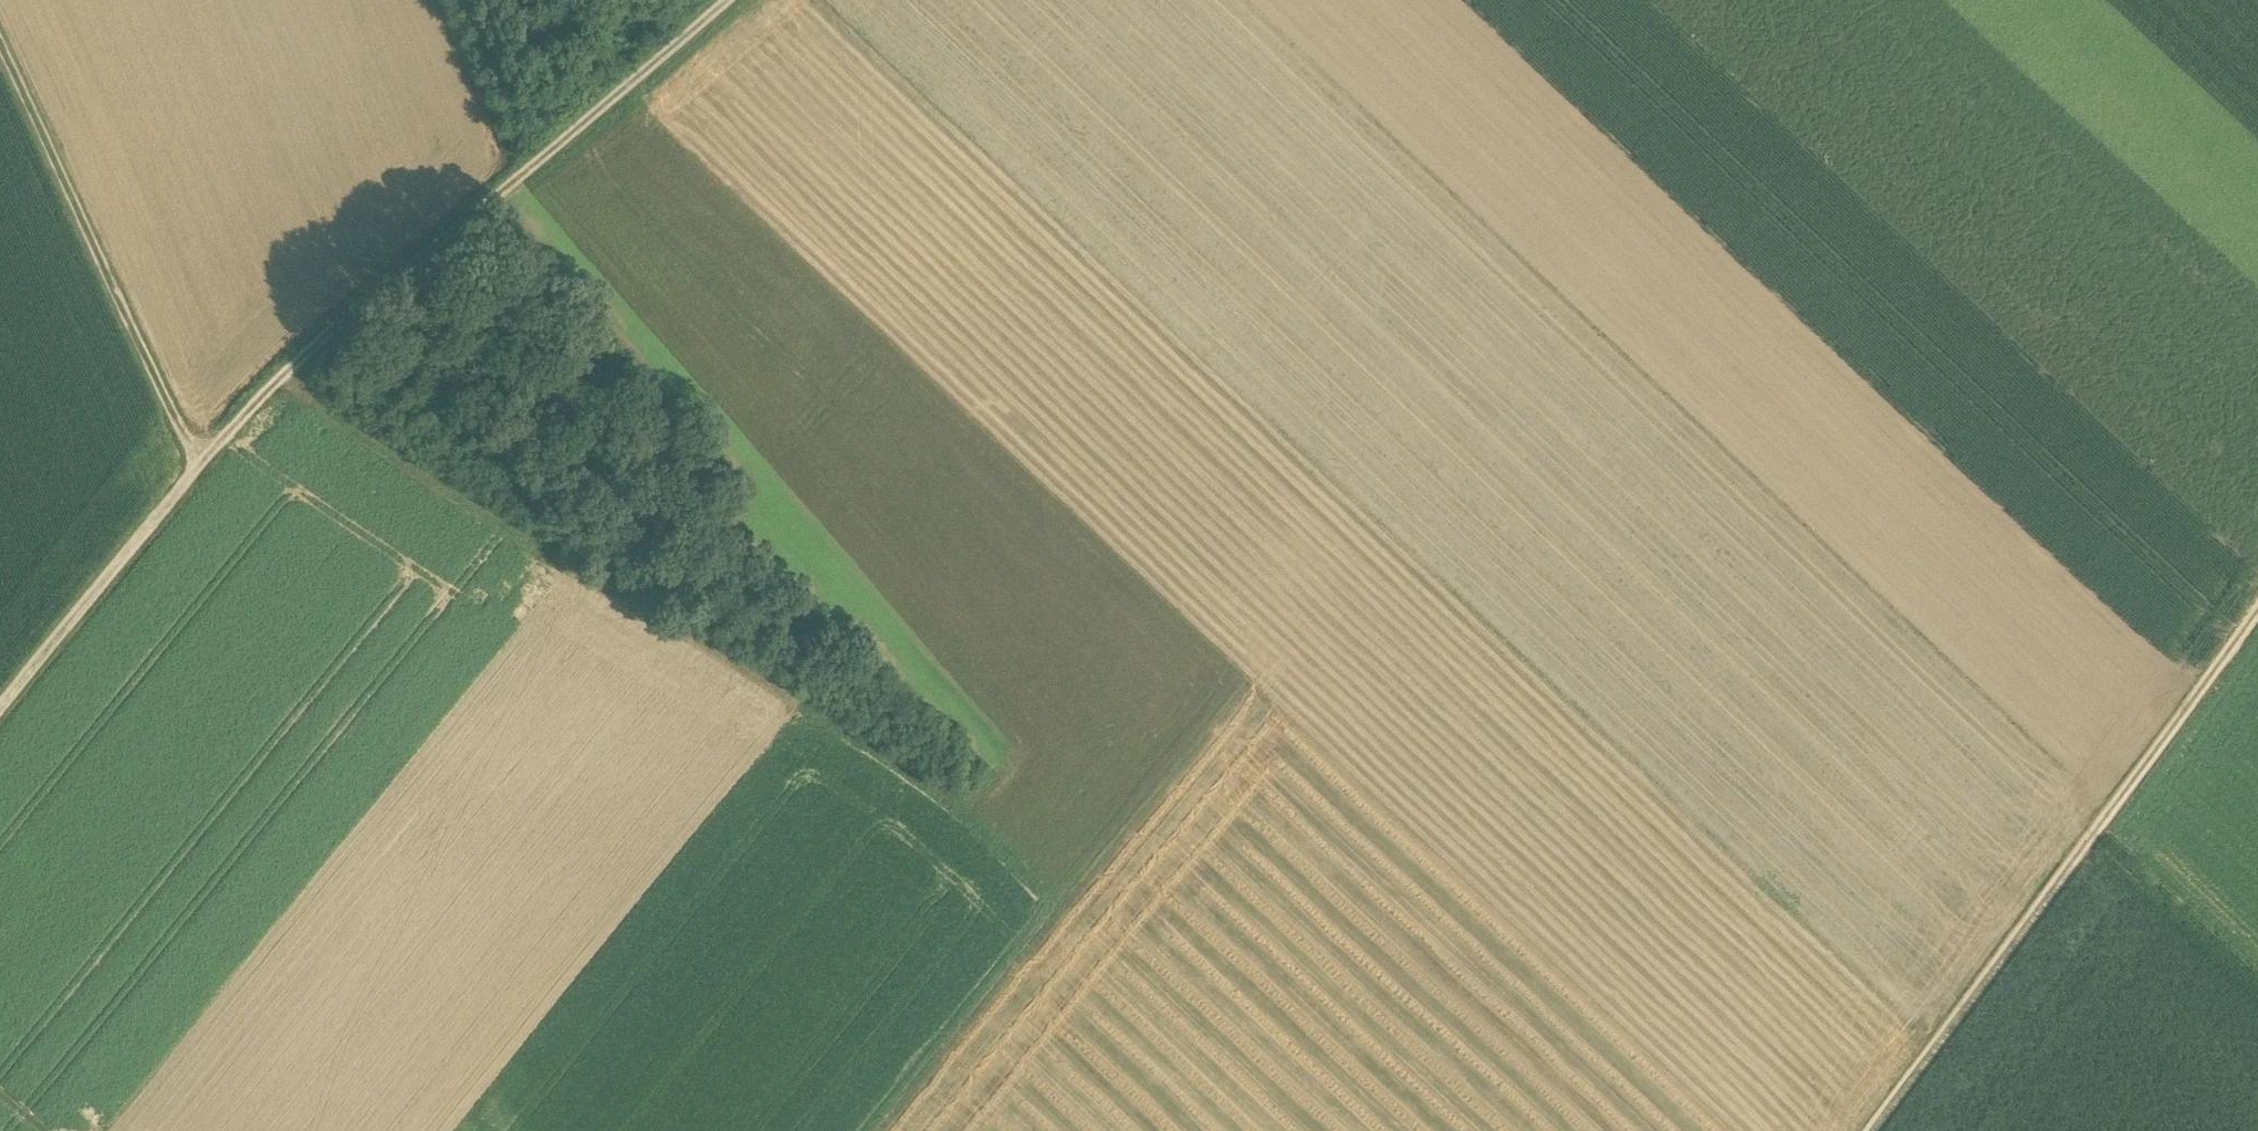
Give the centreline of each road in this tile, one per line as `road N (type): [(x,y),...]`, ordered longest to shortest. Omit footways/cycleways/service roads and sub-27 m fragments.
road 1 (track): [(282,376),(426,483),(739,677),(868,739),(1052,900),(864,1130)]
road 2 (track): [(725,0),(282,376),(198,466)]
road 3 (track): [(1889,1130),(2257,648)]
road 4 (track): [(198,466),(0,39)]
road 5 (track): [(198,466),(0,712)]

